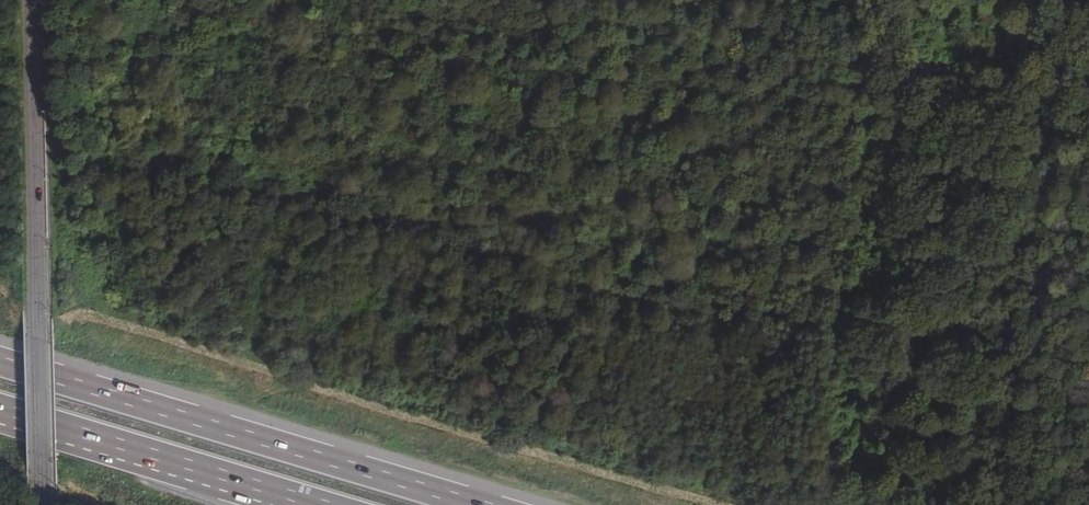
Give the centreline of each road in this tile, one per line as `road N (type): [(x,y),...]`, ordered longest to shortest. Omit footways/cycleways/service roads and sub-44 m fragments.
road 1 (secondary): [(32,0),(43,504)]
road 2 (motorway): [(480,504),(0,361)]
road 3 (motorway): [(0,412),(314,504)]

